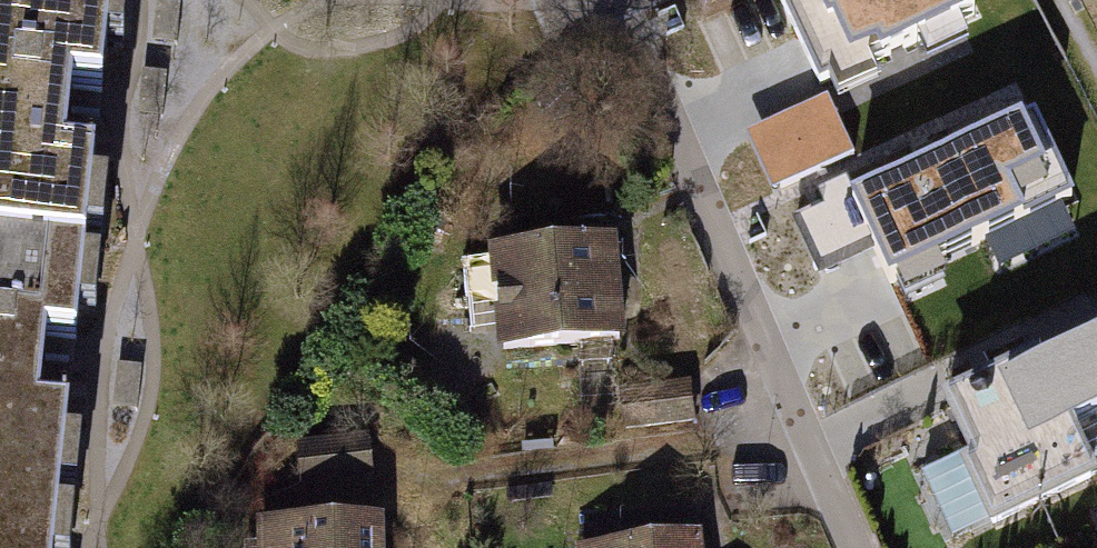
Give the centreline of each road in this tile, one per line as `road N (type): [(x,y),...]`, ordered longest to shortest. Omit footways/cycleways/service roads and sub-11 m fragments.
road 1 (residential): [(853,547),(613,0)]

